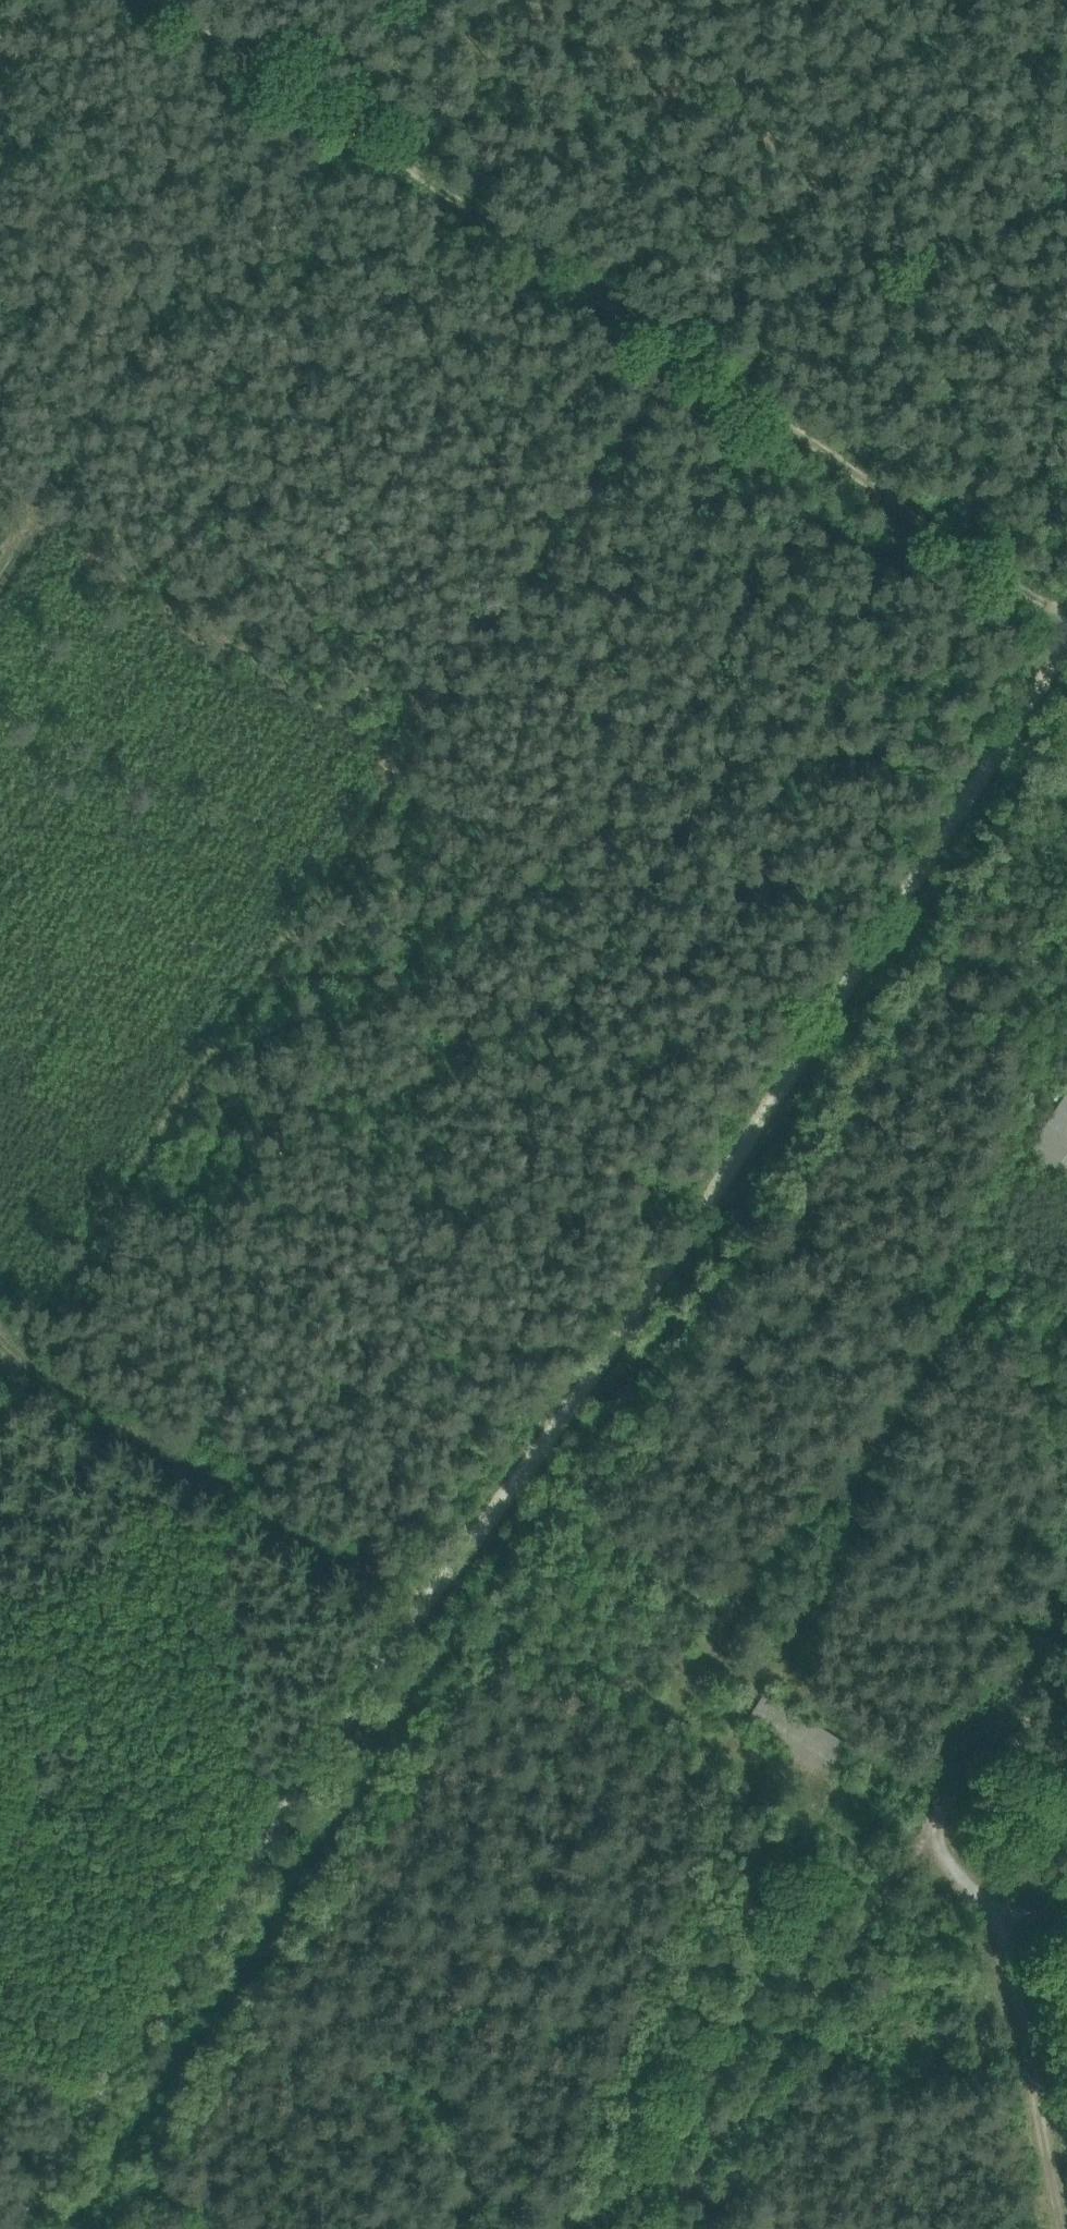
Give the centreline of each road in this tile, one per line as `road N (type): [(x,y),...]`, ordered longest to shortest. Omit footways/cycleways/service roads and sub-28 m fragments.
road 1 (track): [(1066,650),(633,1319),(419,1607),(12,2228)]
road 2 (track): [(157,0),(1066,624)]

